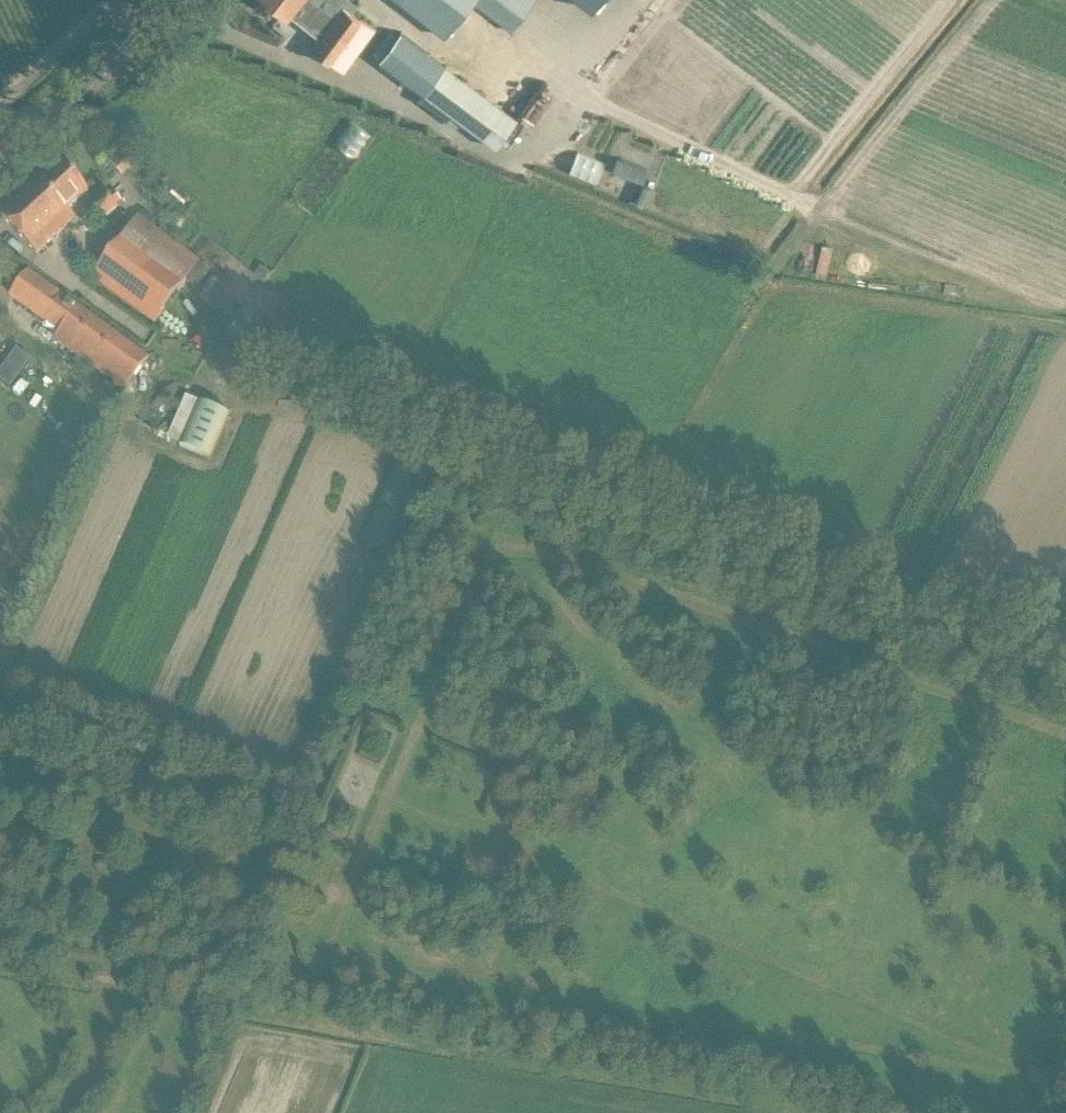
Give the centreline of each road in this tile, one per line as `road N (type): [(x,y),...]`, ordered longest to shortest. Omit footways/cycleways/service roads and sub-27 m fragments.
road 1 (tertiary): [(0,160),(148,0)]

